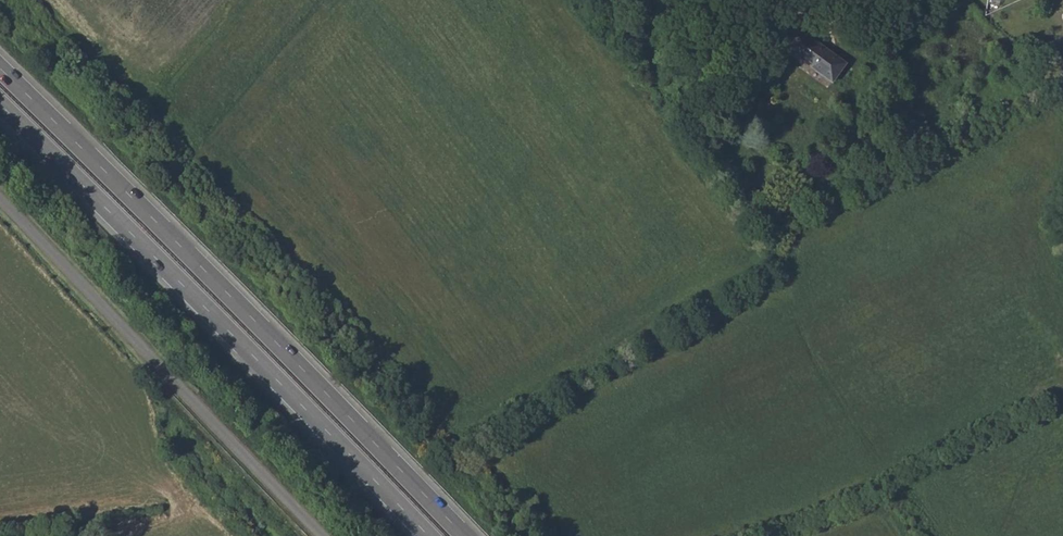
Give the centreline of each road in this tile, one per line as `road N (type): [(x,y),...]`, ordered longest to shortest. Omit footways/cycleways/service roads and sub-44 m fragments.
road 1 (trunk): [(464,535),(0,69)]
road 2 (trunk): [(0,104),(428,535)]
road 3 (unclassified): [(321,535),(0,200)]

